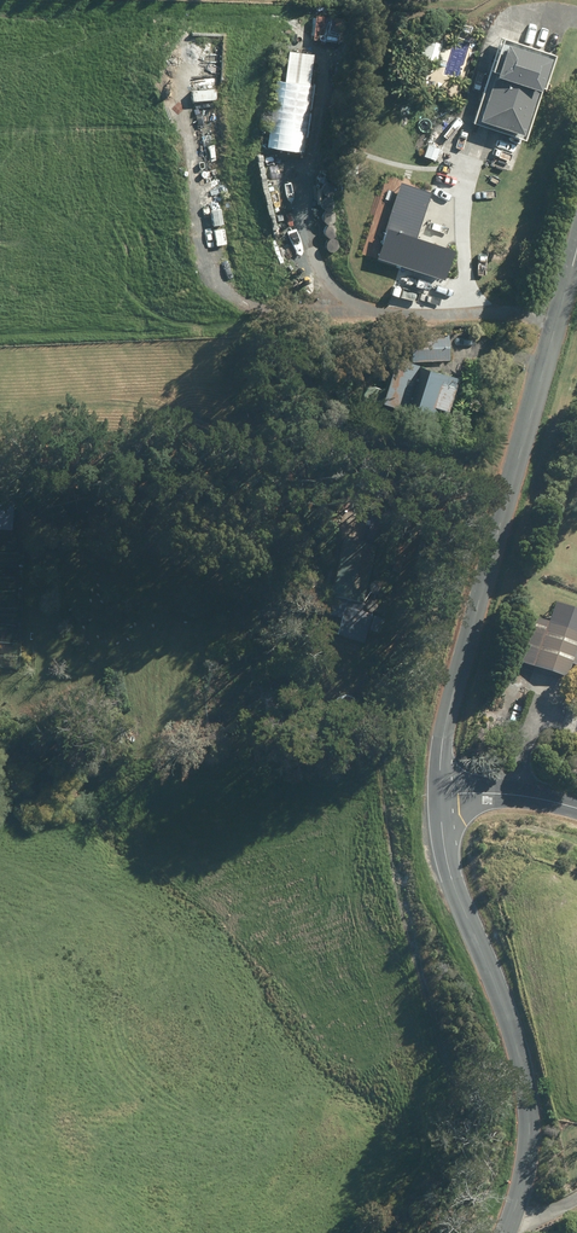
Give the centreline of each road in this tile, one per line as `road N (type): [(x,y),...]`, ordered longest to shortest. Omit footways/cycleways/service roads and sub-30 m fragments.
road 1 (track): [(556,324),(533,315),(315,315),(248,302),(211,266),(205,235),(205,63)]
road 2 (unclassified): [(439,795),(454,689),(576,250)]
road 3 (unclassified): [(489,1232),(512,1163),(510,1035),(454,885),(439,795)]
road 4 (track): [(392,312),(333,290),(301,252),(291,172)]
road 5 (unclassified): [(576,809),(529,798),(439,795)]

